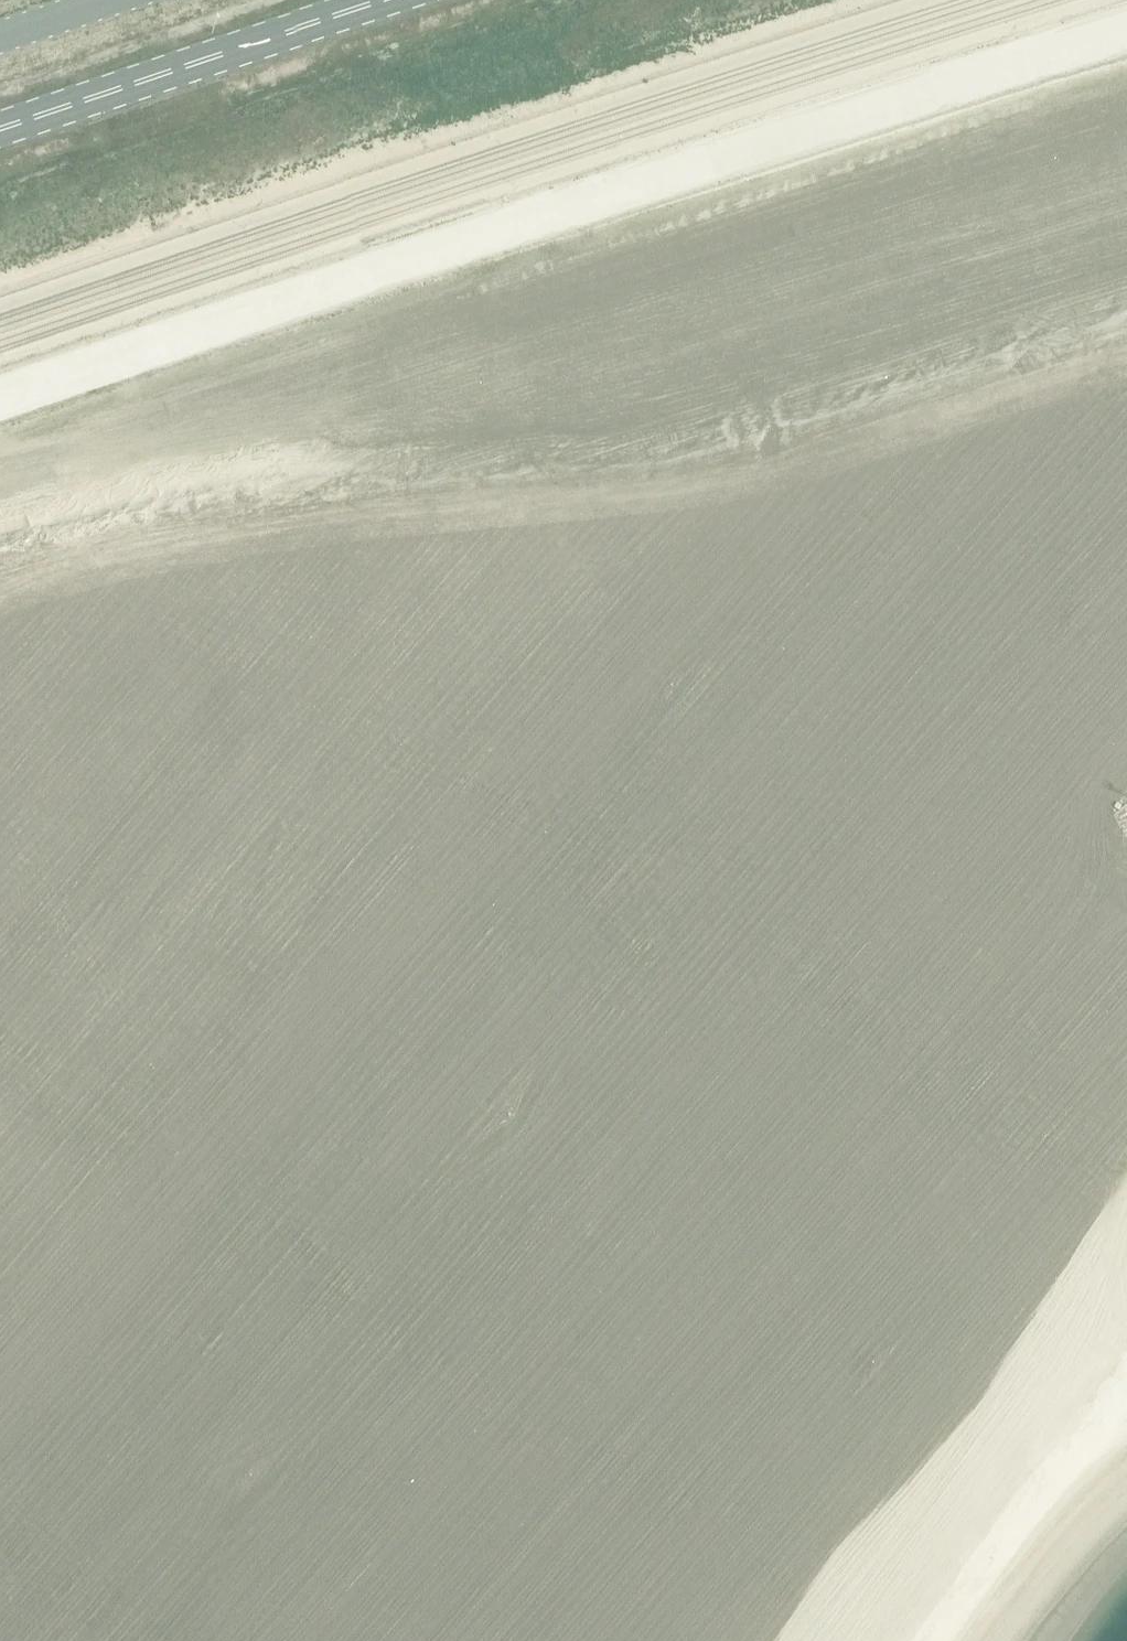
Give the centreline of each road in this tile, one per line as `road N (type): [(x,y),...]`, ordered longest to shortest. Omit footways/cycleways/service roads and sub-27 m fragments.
road 1 (unclassified): [(0,487),(1126,118)]
road 2 (secondary): [(408,0),(0,136)]
road 3 (unclassified): [(130,0),(0,43)]

